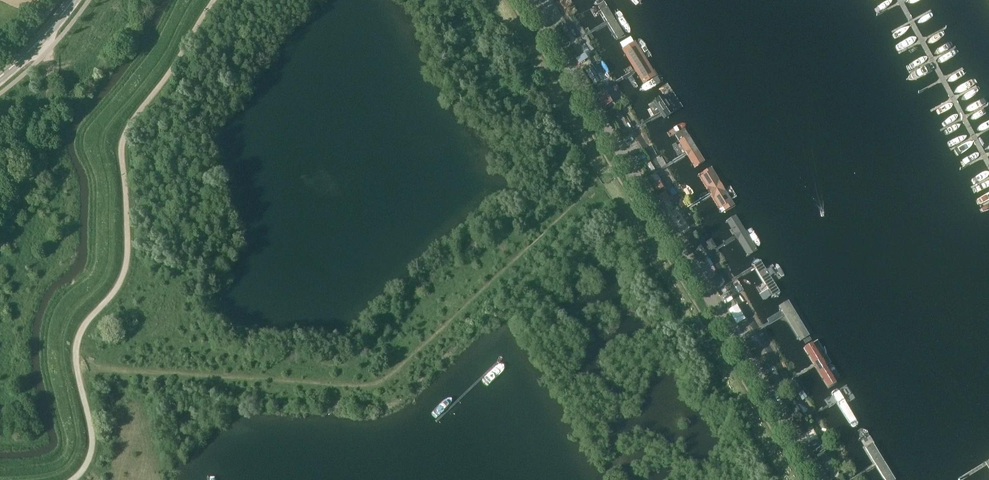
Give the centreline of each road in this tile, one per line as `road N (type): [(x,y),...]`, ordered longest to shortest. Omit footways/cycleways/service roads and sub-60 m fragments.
road 1 (track): [(0,479),(61,471),(75,455),(61,338),(72,311),(110,266),(105,128),(162,61),(194,0)]
road 2 (unclassified): [(529,0),(821,479)]
road 3 (track): [(38,43),(53,73),(47,93),(0,166)]

